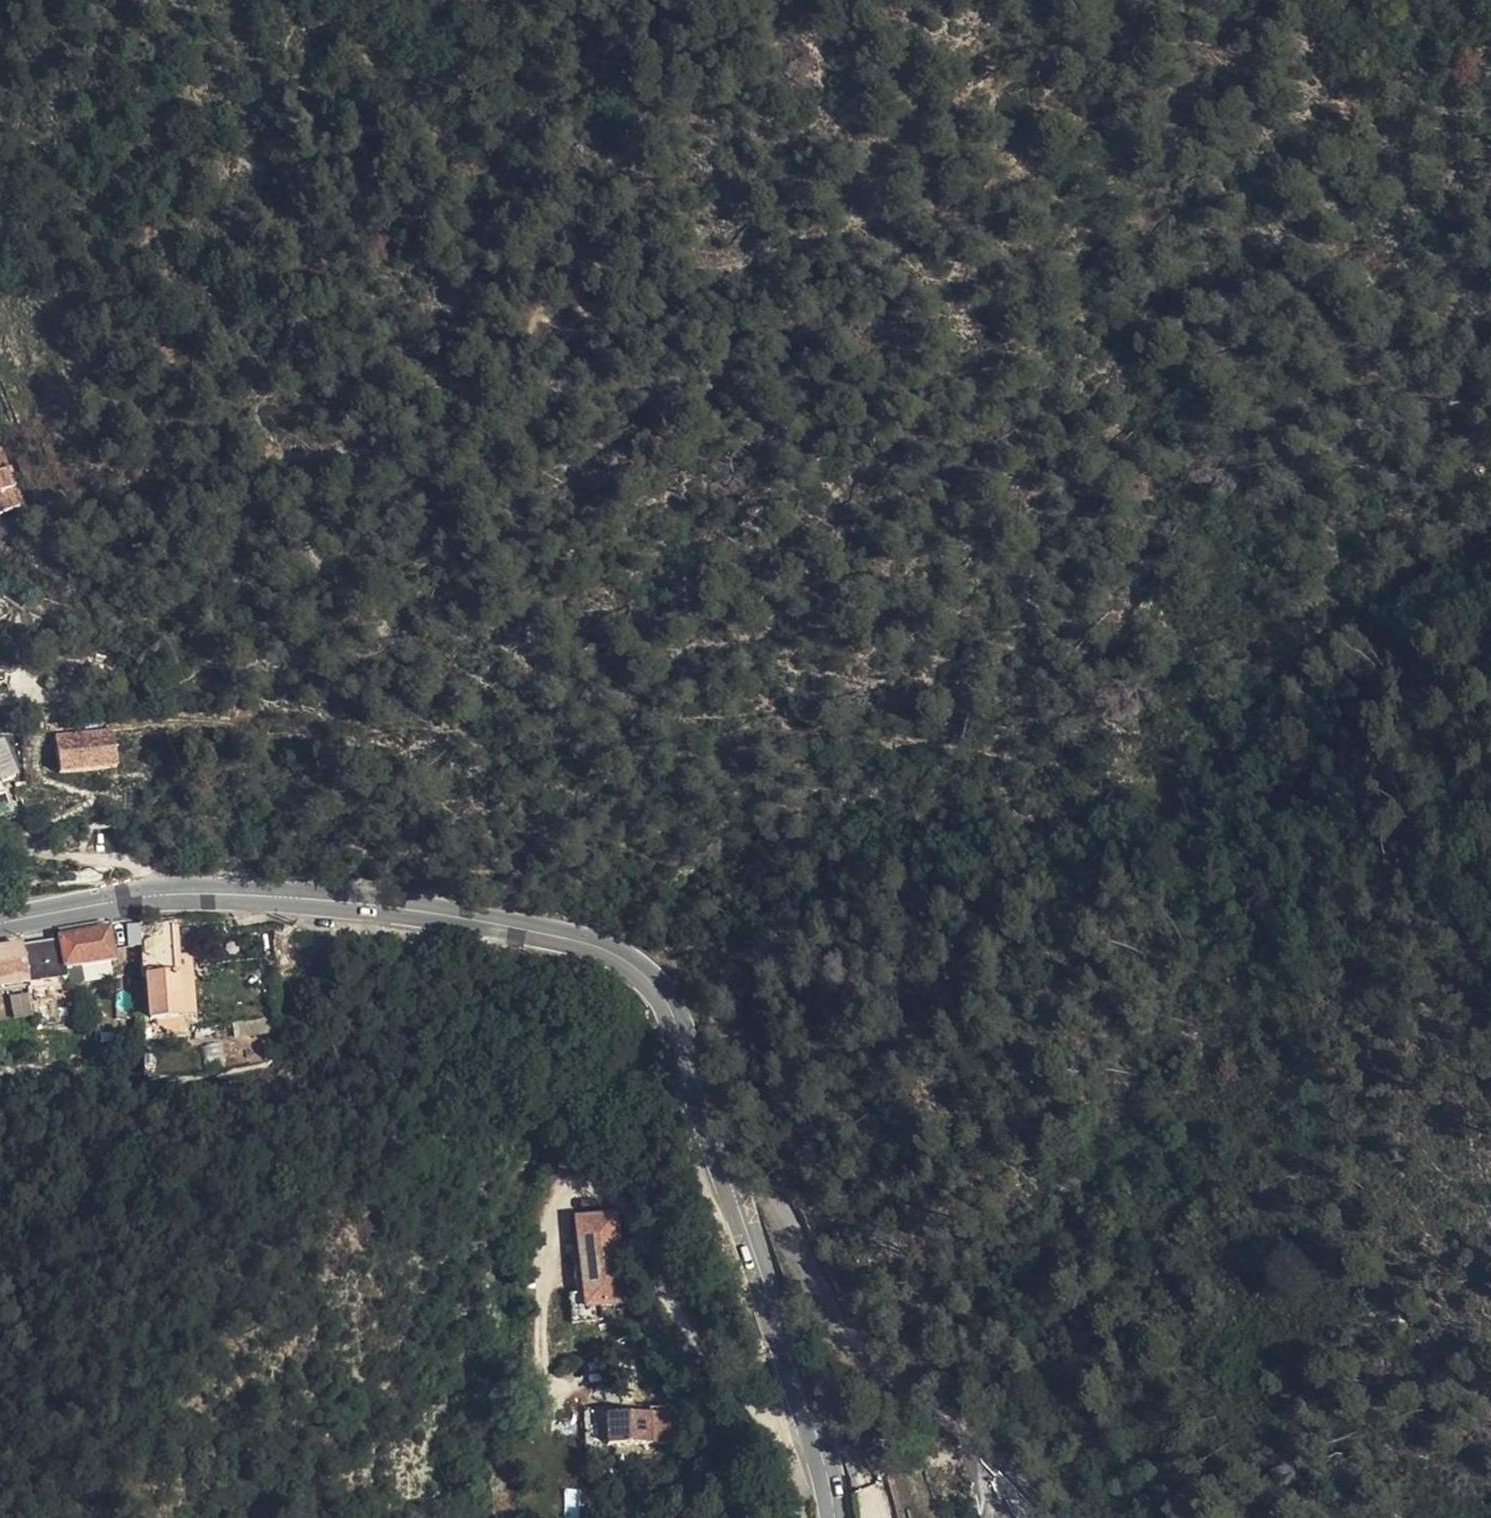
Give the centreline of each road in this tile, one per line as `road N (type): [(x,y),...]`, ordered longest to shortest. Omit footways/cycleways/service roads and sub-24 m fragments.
road 1 (tertiary): [(741,1211),(658,996),(617,955),(510,925),(343,897),(160,891),(0,921)]
road 2 (residential): [(1060,1517),(826,1302),(778,1210),(741,1211)]
road 3 (tertiary): [(831,1517),(814,1428),(741,1211)]

